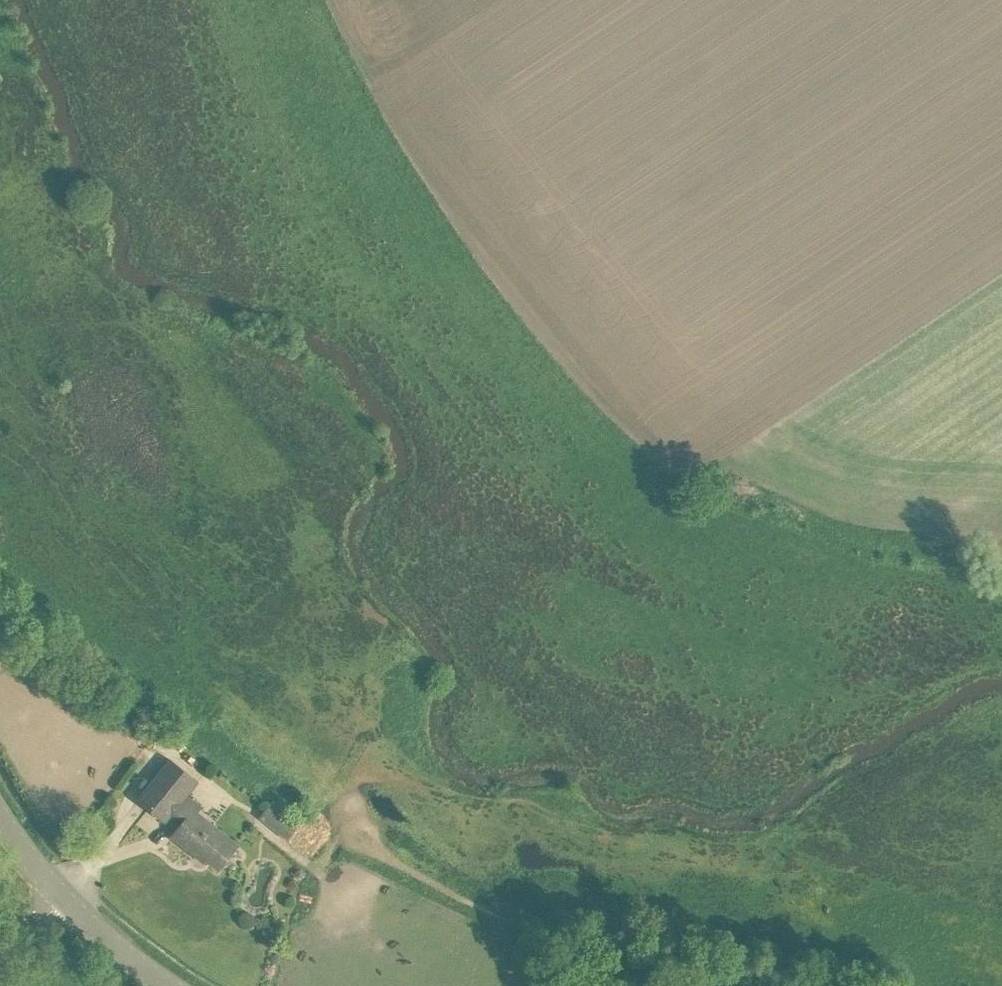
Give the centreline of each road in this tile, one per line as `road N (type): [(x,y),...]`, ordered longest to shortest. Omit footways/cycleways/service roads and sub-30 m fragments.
road 1 (secondary): [(163,985),(64,900)]

